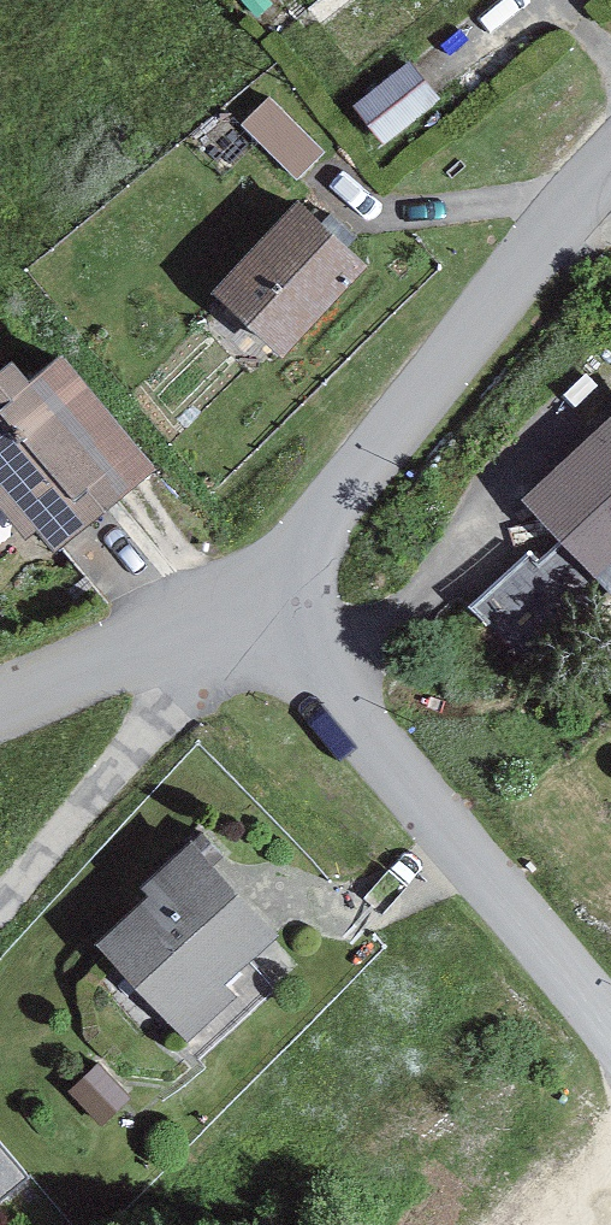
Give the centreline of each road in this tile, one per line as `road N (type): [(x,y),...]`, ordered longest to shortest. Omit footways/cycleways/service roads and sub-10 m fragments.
road 1 (residential): [(610,164),(253,601)]
road 2 (residential): [(253,601),(610,1027)]
road 3 (residential): [(253,601),(0,905)]
road 4 (residential): [(253,601),(0,700)]

